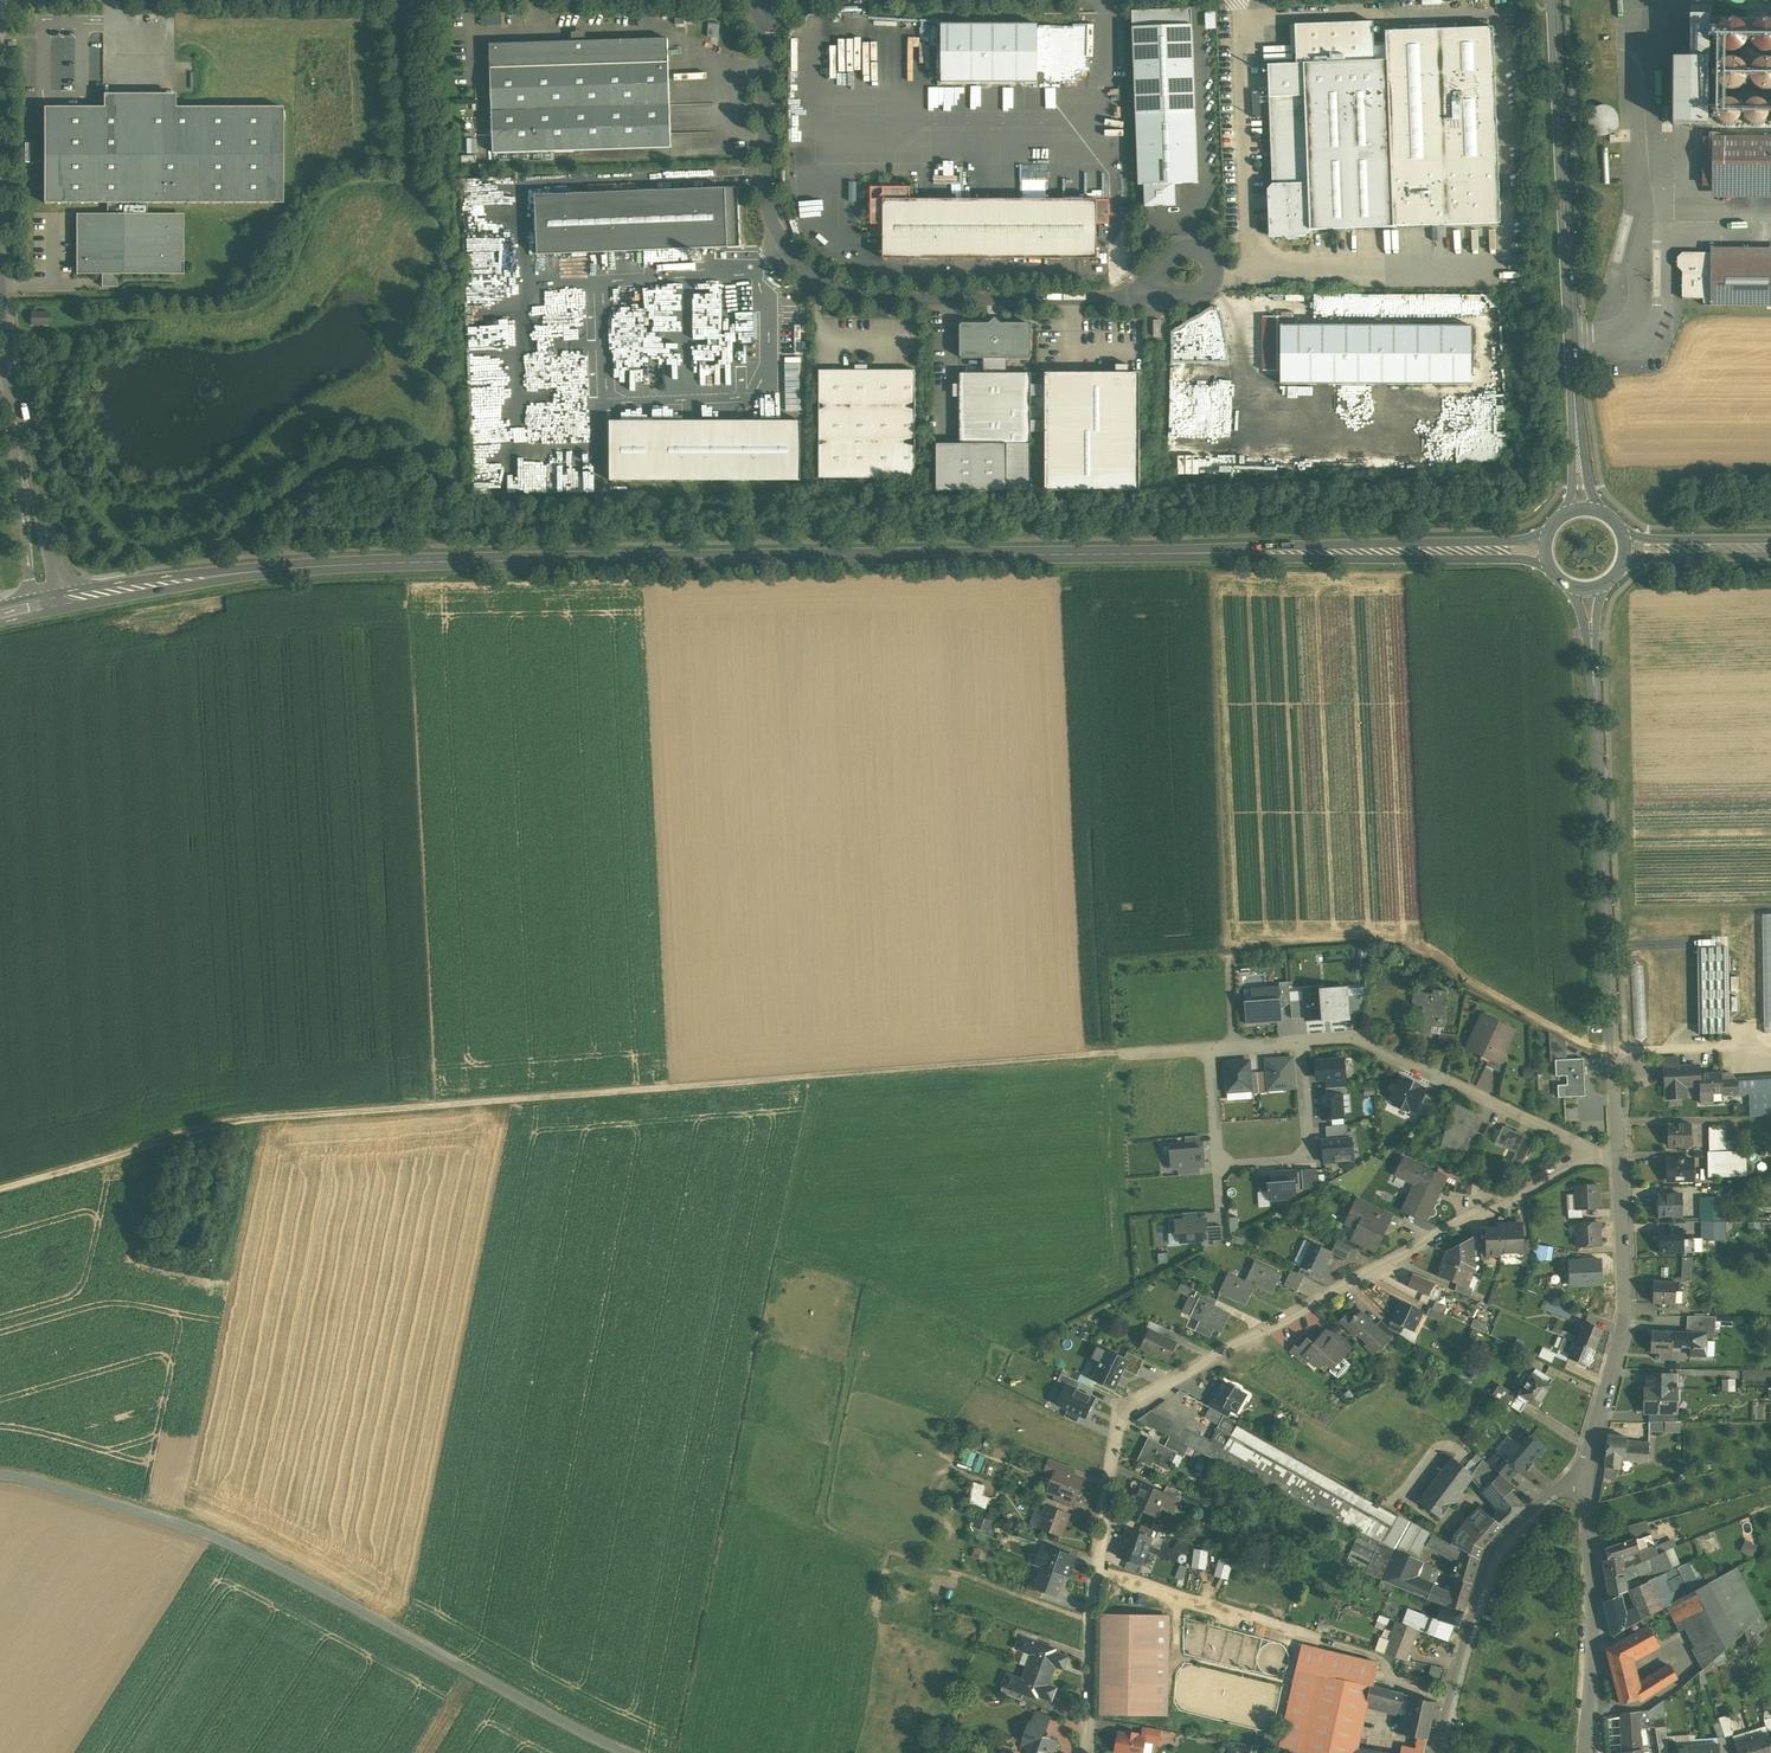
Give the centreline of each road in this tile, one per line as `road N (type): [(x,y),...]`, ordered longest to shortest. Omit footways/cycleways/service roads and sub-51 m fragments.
road 1 (tertiary): [(1545,551),(430,562),(228,577),(46,604)]
road 2 (track): [(0,1190),(241,1122),(1120,1053)]
road 3 (residential): [(1087,1752),(1091,1618),(1111,1436),(1124,1407),(1594,1151)]
road 4 (unclassified): [(624,1752),(226,1543),(0,1476)]
road 5 (unclassified): [(766,0),(763,201),(777,243),(812,284),(888,306),(1144,300)]
road 6 (residential): [(1618,1157),(1589,589)]
road 7 (tertiary): [(1554,0),(1582,510)]
road 8 (track): [(1098,1570),(1382,1658),(1380,1677),(1451,1700)]
road 9 (residential): [(1585,1478),(1565,1483),(1493,1551),(1436,1752)]
road 10 (residential): [(1585,1478),(1624,1316),(1618,1157)]
road 11 (unclassified): [(0,283),(11,424),(46,604)]
road 12 (residential): [(1594,1151),(1353,1039),(1300,1045)]
road 13 (track): [(1091,1618),(824,1525)]
road 14 (residential): [(1583,1752),(1591,1634),(1585,1478)]
road 15 (residential): [(1218,1165),(1308,1158),(1300,1045)]
road 16 (tertiary): [(1624,549),(1770,547)]
road 17 (unclassified): [(1144,300),(1189,299),(1209,285),(1207,261),(1177,253)]

